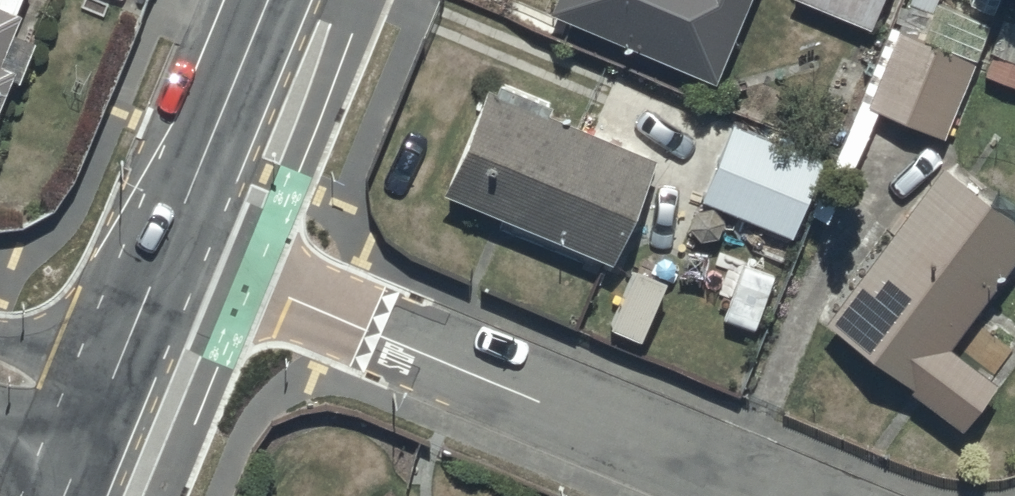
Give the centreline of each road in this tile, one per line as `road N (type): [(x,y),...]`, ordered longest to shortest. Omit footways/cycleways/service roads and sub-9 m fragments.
road 1 (residential): [(173,248),(771,495)]
road 2 (residential): [(276,0),(173,248)]
road 3 (residential): [(173,248),(99,426)]

